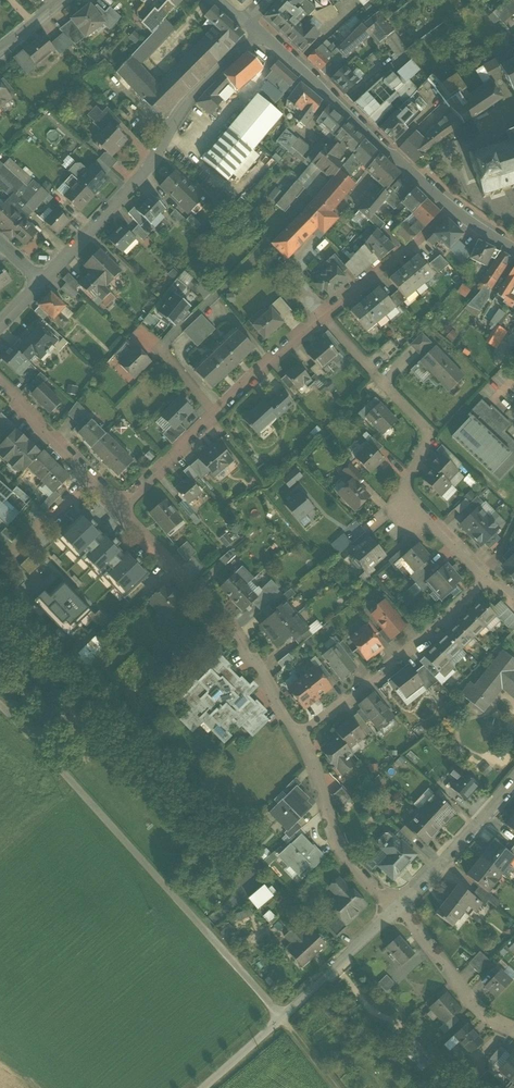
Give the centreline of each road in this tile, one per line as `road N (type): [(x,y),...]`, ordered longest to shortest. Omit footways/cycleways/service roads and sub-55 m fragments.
road 1 (unclassified): [(281,1018),(0,707)]
road 2 (residential): [(44,278),(140,179),(185,105),(249,40),(250,22)]
road 3 (residential): [(119,510),(238,636),(299,735)]
road 4 (residential): [(323,316),(119,510)]
road 5 (residential): [(250,22),(448,210)]
road 6 (residential): [(487,576),(426,636),(299,735)]
road 7 (residential): [(299,735),(339,845),(399,905)]
road 8 (residential): [(513,1031),(468,1001),(399,905)]
road 9 (unclassified): [(513,781),(399,905)]
road 10 (residential): [(448,210),(323,316)]
road 11 (unclassified): [(399,905),(281,1018)]
road 12 (residential): [(419,421),(323,316)]
road 13 (residential): [(0,382),(89,480)]
road 14 (residential): [(0,568),(89,480)]

